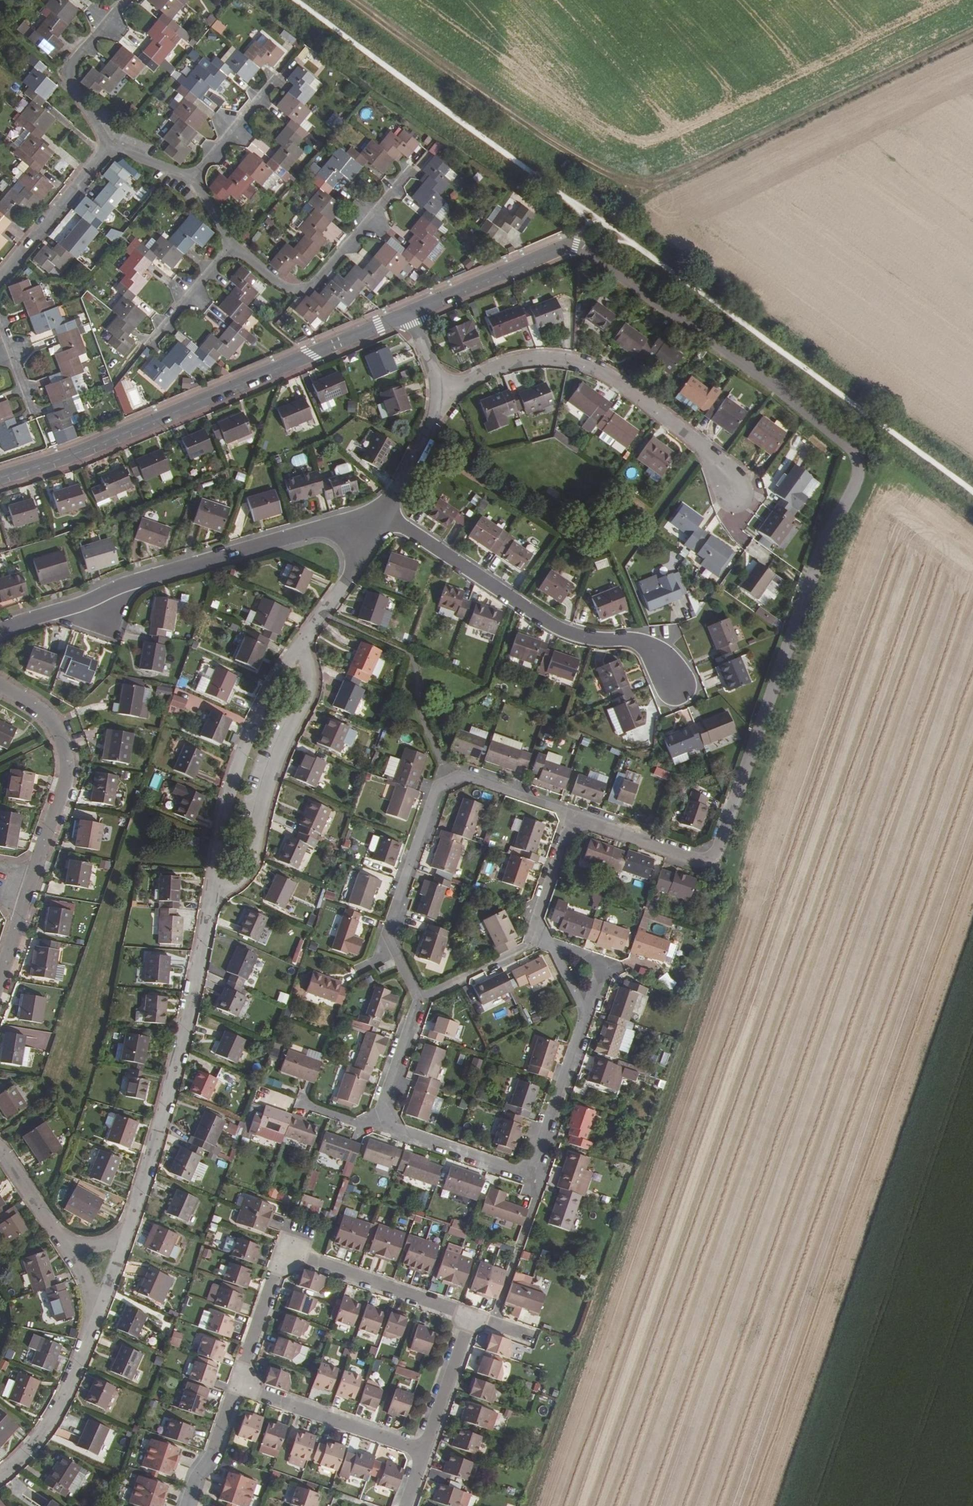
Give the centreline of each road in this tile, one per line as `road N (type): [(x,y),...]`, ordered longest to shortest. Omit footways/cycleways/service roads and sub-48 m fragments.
road 1 (residential): [(575,243),(845,445),(855,470),(815,557),(708,864),(571,817)]
road 2 (residential): [(410,313),(94,448),(0,478)]
road 3 (track): [(598,220),(972,36)]
road 4 (residential): [(378,513),(146,578),(0,637)]
road 5 (residential): [(571,817),(458,776),(432,792),(388,930),(419,999)]
road 6 (track): [(659,188),(586,165),(349,0)]
road 7 (residential): [(124,1235),(209,897)]
road 8 (residential): [(435,392),(536,357),(593,370),(705,454),(730,486)]
road 9 (residential): [(378,513),(559,633),(621,641),(670,667)]
road 10 (residential): [(0,687),(53,722),(69,762),(59,814),(0,973)]
road 11 (residential): [(246,1380),(277,1269),(291,1258),(472,1319)]
road 12 (residential): [(390,1132),(530,1178),(583,1013)]
road 13 (residential): [(209,897),(248,869),(273,767),(308,685),(298,650)]
road 14 (residential): [(209,897),(229,790),(259,709),(298,650)]
road 15 (residential): [(407,172),(312,285),(280,287),(227,247)]
road 16 (residential): [(424,1455),(259,1395),(246,1380)]
road 17 (residential): [(0,1476),(55,1415),(94,1309)]
road 18 (residential): [(122,0),(65,73),(107,149)]
road 19 (residential): [(575,243),(410,313)]
road 20 (residential): [(107,149),(0,276)]
road 21 (residential): [(298,650),(352,572),(378,513)]
road 22 (residential): [(424,1455),(472,1319)]
road 23 (residential): [(419,999),(381,1109),(390,1132)]
road 24 (residential): [(246,1380),(188,1505)]
road 25 (residential): [(571,817),(528,946)]
road 26 (residential): [(378,513),(432,415),(435,392)]
road 27 (residential): [(271,80),(191,179)]
road 28 (residential): [(149,342),(227,247)]
road 29 (residential): [(528,946),(419,999)]

